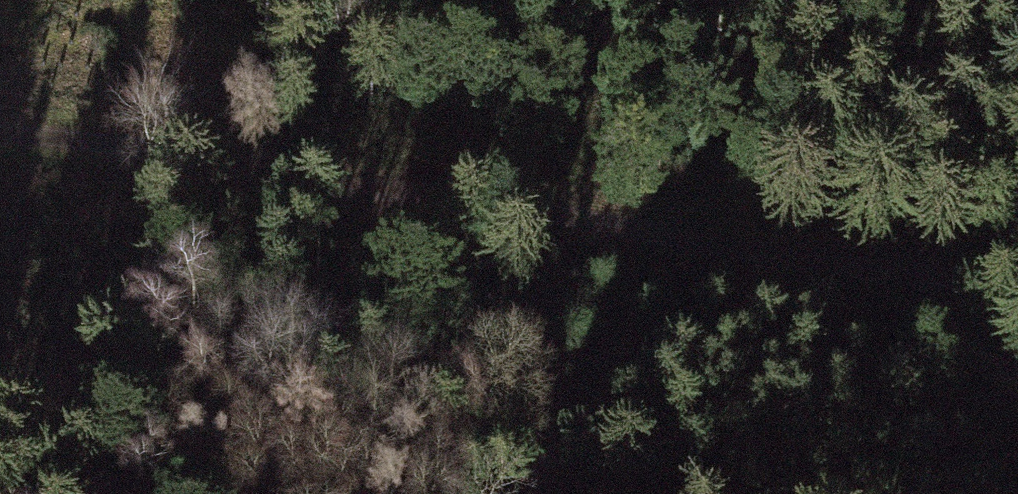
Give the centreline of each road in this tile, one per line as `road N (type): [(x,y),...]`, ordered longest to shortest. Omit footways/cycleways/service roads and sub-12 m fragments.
road 1 (track): [(1017,270),(797,268),(0,161)]
road 2 (track): [(417,221),(501,322),(541,416),(540,493)]

